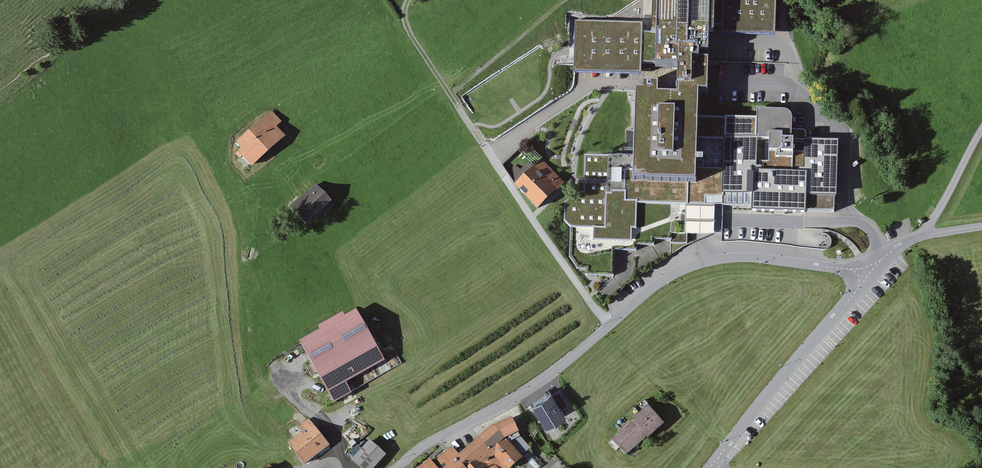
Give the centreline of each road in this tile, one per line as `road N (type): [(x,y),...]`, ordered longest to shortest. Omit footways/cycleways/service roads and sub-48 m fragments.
road 1 (residential): [(864,273),(739,256),(693,262),(528,392),(408,467)]
road 2 (residential): [(713,467),(864,273)]
road 3 (track): [(408,0),(412,33),(491,155)]
road 4 (residential): [(981,227),(908,241),(864,273)]

